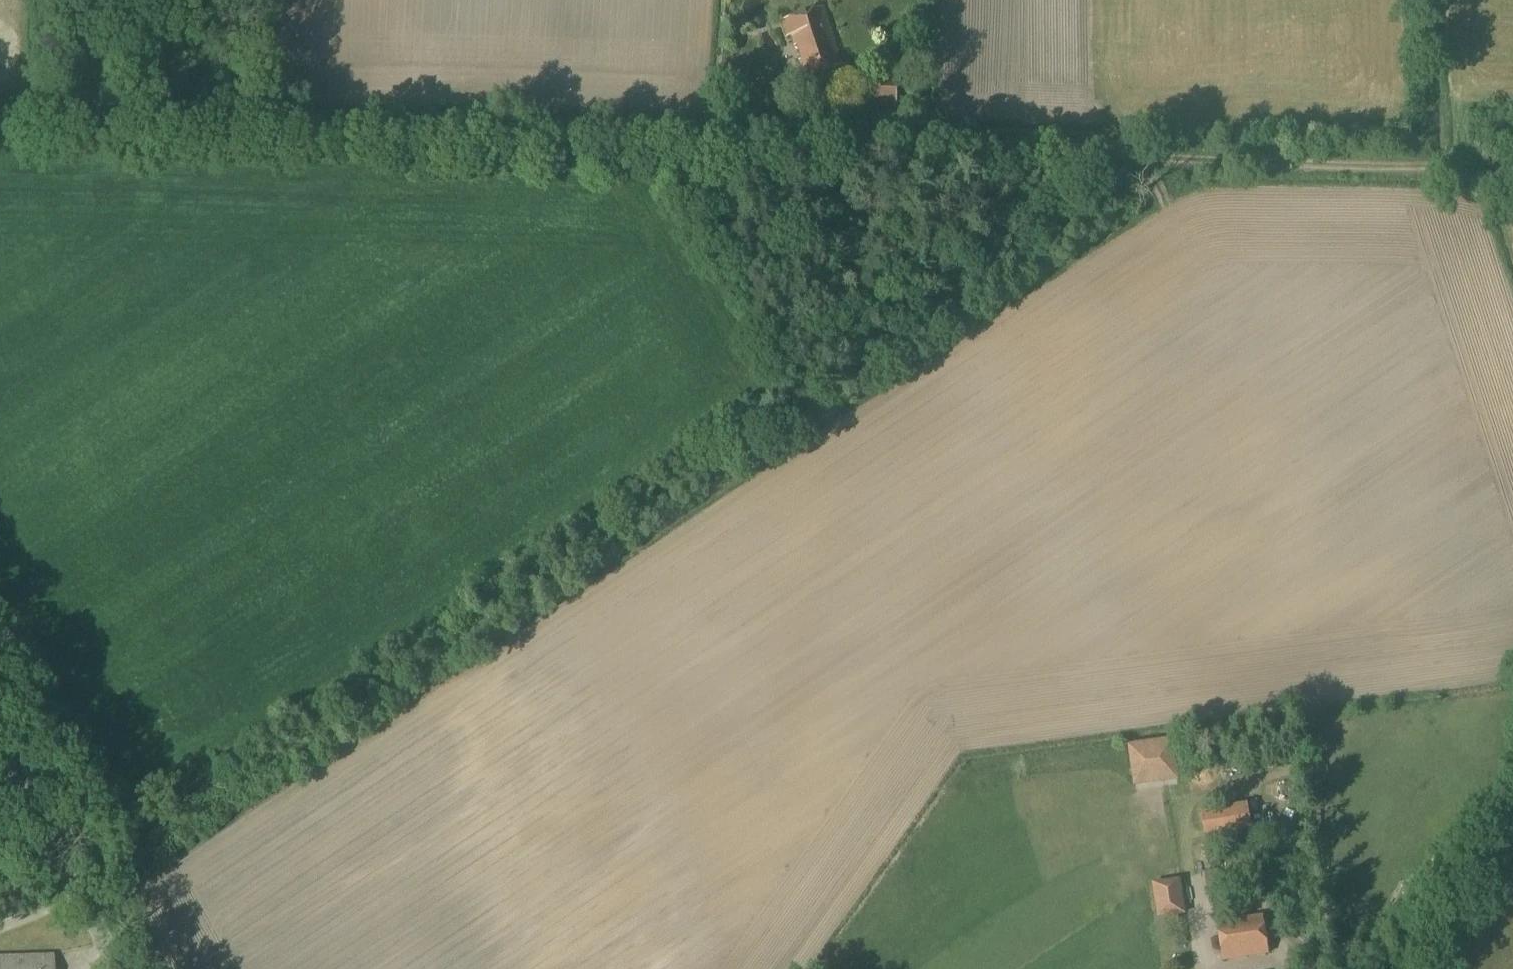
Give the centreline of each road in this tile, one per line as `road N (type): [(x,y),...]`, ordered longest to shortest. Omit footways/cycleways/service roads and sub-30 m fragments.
road 1 (unclassified): [(1512,159),(976,130),(0,106)]
road 2 (unclassified): [(114,968),(0,760)]
road 3 (unclassified): [(1404,968),(1512,816)]

